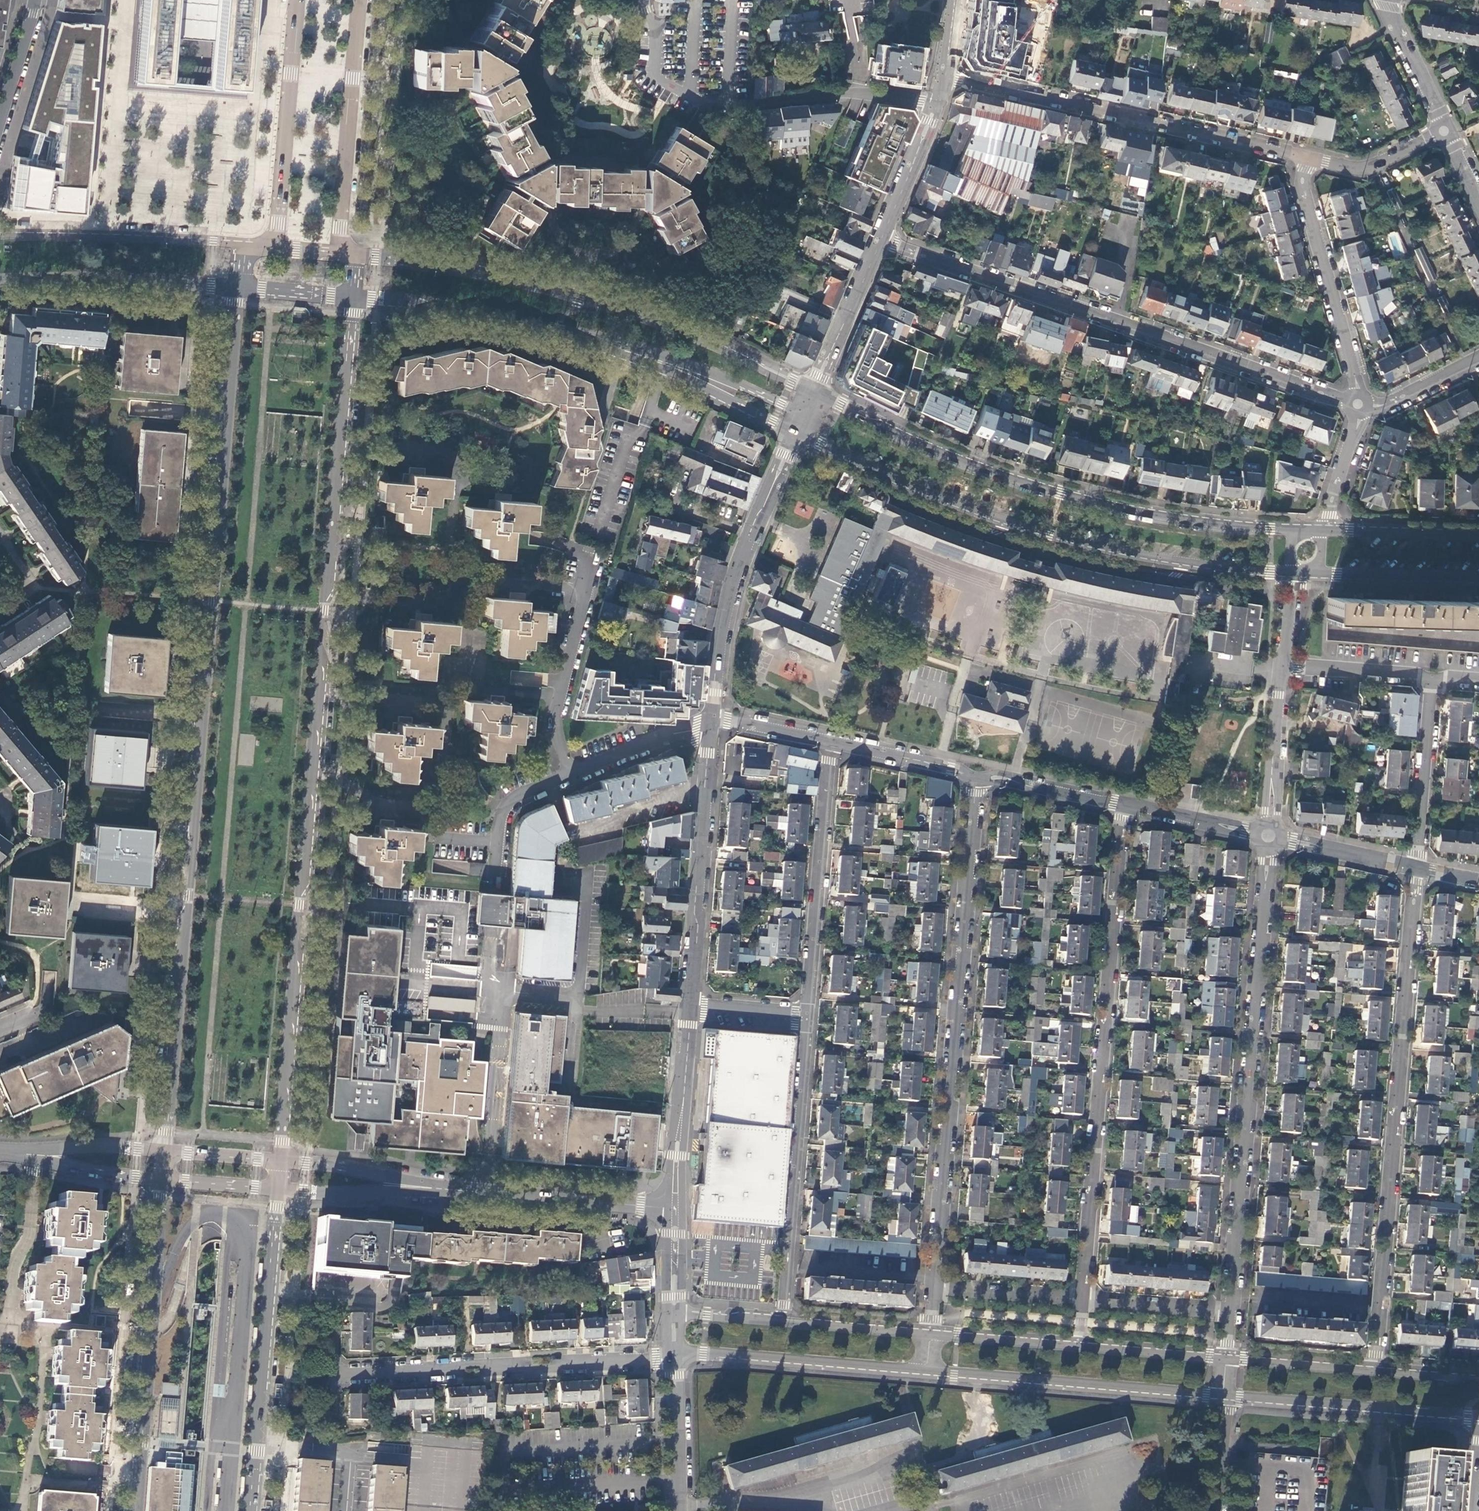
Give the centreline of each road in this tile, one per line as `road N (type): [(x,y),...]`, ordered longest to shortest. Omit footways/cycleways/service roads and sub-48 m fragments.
road 1 (primary): [(280,1161),(352,297)]
road 2 (primary): [(238,288),(166,1151)]
road 3 (secondary): [(798,431),(939,497),(1049,534),(1291,573)]
road 4 (residential): [(934,1287),(975,779)]
road 5 (residential): [(1416,868),(1374,1371)]
road 6 (secondary): [(1294,532),(1061,493),(960,461),(815,391)]
road 7 (residential): [(1125,804),(1083,1300)]
road 8 (residential): [(1348,406),(881,241)]
road 9 (secondary): [(815,391),(580,294),(351,255)]
road 10 (residential): [(1230,1313),(1269,835)]
road 11 (secondary): [(352,297),(559,330),(798,431)]
road 12 (residential): [(937,104),(860,94),(707,108),(654,78),(657,23),(645,0)]
road 13 (residential): [(945,79),(1301,157)]
road 14 (residential): [(336,1375),(675,1359)]
road 15 (primary): [(163,1179),(137,1510)]
road 16 (primary): [(250,1510),(278,1189)]
road 17 (residential): [(807,1015),(783,1322)]
road 18 (tertiary): [(712,715),(726,604),(798,431)]
road 19 (tertiary): [(927,1370),(1223,1395)]
road 20 (residential): [(807,1015),(829,739)]
road 21 (tertiary): [(691,1005),(710,731)]
road 22 (secondary): [(259,246),(0,236)]
road 23 (primary): [(351,255),(341,228),(359,0)]
road 24 (tertiary): [(1223,1395),(1478,1416)]
road 25 (primary): [(297,0),(278,223),(259,246)]
road 26 (tertiary): [(675,1359),(704,1353),(927,1370)]
road 27 (residential): [(1301,157),(1296,187),(1359,392)]
road 28 (tertiary): [(676,1206),(433,1188)]
road 29 (secondary): [(0,279),(82,276),(238,288)]
road 30 (residential): [(569,774),(554,726),(587,558)]
road 31 (tertiary): [(676,1206),(691,1005)]
road 32 (residential): [(1432,680),(1416,868)]
road 33 (residential): [(1281,667),(1269,835)]
road 34 (tertiary): [(815,391),(881,241)]
road 35 (tertiary): [(166,1151),(6,1151)]
road 36 (tertiary): [(6,1151),(163,1179)]
road 37 (secondary): [(1320,574),(1478,580)]
road 38 (secondary): [(1478,536),(1322,533)]
road 39 (tertiary): [(433,1188),(280,1161)]
road 40 (tertiary): [(278,1189),(433,1188)]
road 41 (residential): [(1125,804),(975,779)]
road 42 (residential): [(1301,157),(1369,164),(1445,130)]
road 43 (residential): [(1432,680),(1281,667)]
road 44 (residential): [(975,779),(829,739)]
road 45 (tertiary): [(679,1510),(675,1359)]
road 46 (residential): [(1416,868),(1269,835)]
road 47 (tertiary): [(1080,1347),(930,1334)]
road 48 (residential): [(1083,1300),(934,1287)]
road 49 (residential): [(710,731),(674,734),(569,774)]
road 50 (tertiary): [(1374,1371),(1226,1359)]
road 51 (tertiary): [(881,241),(937,104)]
road 52 (residential): [(1230,1313),(1083,1300)]
road 53 (tertiary): [(930,1334),(783,1322)]
road 54 (residential): [(1269,835),(1125,804)]
road 55 (tertiary): [(1226,1359),(1080,1347)]
road 56 (residential): [(1383,0),(1445,130)]
road 57 (residential): [(40,0),(0,129)]
road 58 (residential): [(1361,417),(1322,533)]

